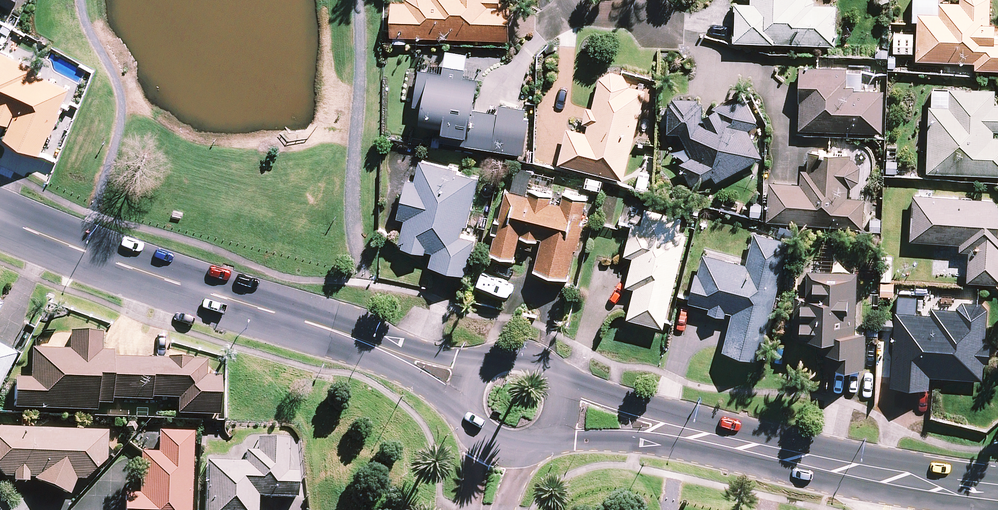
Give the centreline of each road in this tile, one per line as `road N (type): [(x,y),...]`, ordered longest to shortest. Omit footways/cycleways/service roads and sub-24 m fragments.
road 1 (tertiary): [(358,338),(198,291),(0,217)]
road 2 (tertiary): [(696,435),(997,491)]
road 3 (tertiary): [(558,384),(651,409),(696,435)]
road 4 (tertiary): [(696,435),(548,437)]
road 5 (tertiary): [(464,411),(358,338)]
road 6 (tertiary): [(358,338),(479,366)]

